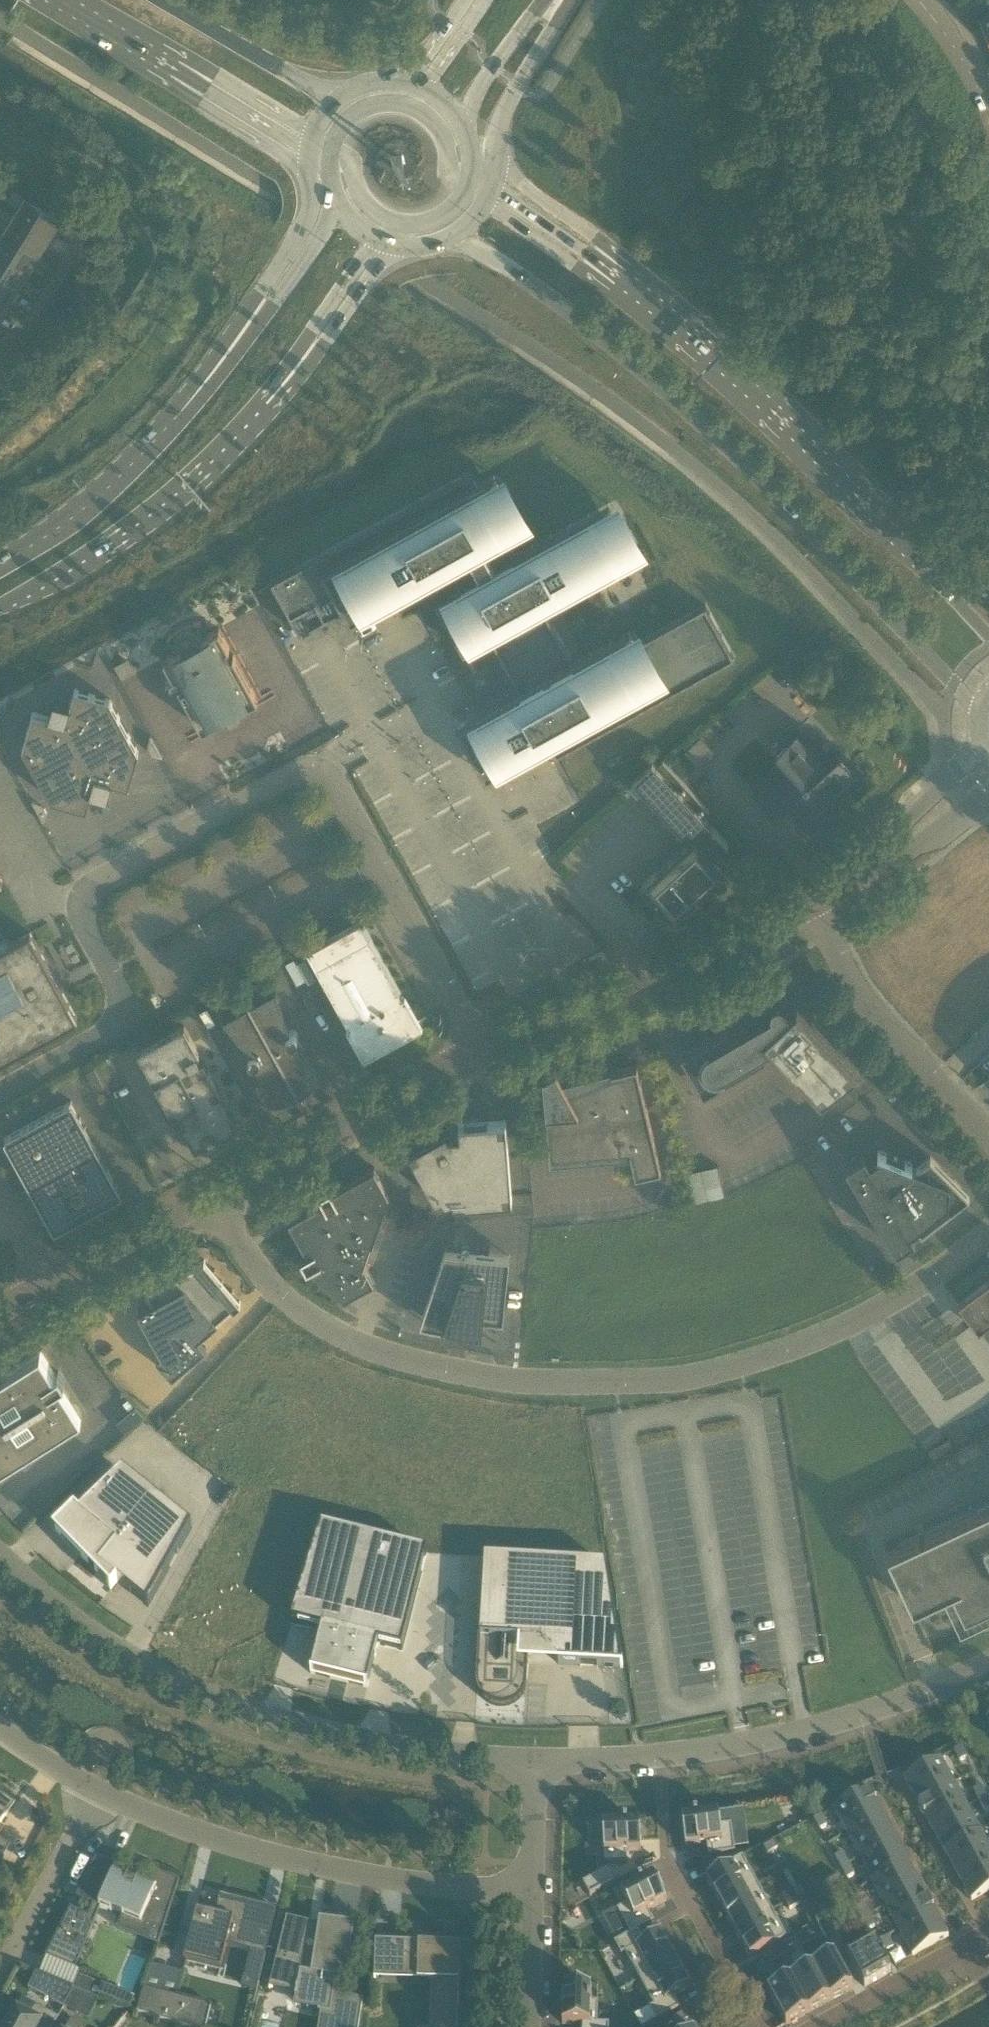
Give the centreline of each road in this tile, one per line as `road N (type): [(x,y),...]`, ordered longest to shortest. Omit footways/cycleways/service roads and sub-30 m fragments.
road 1 (unclassified): [(207,1197),(258,1273),(334,1335),(415,1366),(517,1383),(659,1386),(707,1378),(884,1310),(988,1238)]
road 2 (unclassified): [(0,1094),(100,1038),(117,1020),(120,994),(85,926),(83,899),(94,882),(298,774),(319,772),(334,780),(479,1047)]
road 3 (tertiary): [(461,229),(589,329),(771,490),(979,713)]
road 4 (unclassified): [(537,1763),(332,1733),(201,1693),(78,1625),(0,1554)]
road 5 (tertiary): [(988,640),(909,549),(609,270)]
road 6 (unclassified): [(537,1763),(691,1758),(801,1735),(884,1711),(988,1663)]
road 7 (unclassified): [(528,1886),(409,1881),(326,1866),(226,1840),(99,1790)]
road 8 (primary): [(0,609),(131,528),(244,427),(307,354)]
road 9 (primary): [(256,312),(117,490),(0,570)]
road 10 (unclassified): [(479,1047),(545,1013),(728,948),(804,907)]
road 11 (unclassified): [(207,1197),(479,1047)]
road 12 (unclassified): [(988,1140),(894,1033),(804,907)]
road 13 (primary): [(347,94),(306,82),(162,0)]
road 14 (residential): [(0,1966),(99,1790)]
road 15 (primary): [(496,165),(500,119),(562,0)]
road 16 (unclassified): [(48,1281),(207,1197)]
road 17 (primary): [(179,71),(200,103),(309,172)]
road 18 (residential): [(0,370),(93,232)]
road 19 (tertiary): [(609,270),(596,238),(496,165)]
road 20 (unclassified): [(982,751),(898,825),(873,863)]
road 21 (primary): [(309,172),(311,207),(261,288),(256,312)]
road 22 (primary): [(179,71),(310,149)]
road 23 (primary): [(179,71),(216,74),(315,132)]
road 24 (primary): [(464,124),(550,0)]
road 25 (tertiary): [(609,270),(574,263),(485,200)]
road 26 (tertiary): [(609,270),(492,185)]
road 27 (primary): [(57,0),(179,71)]
road 28 (unclassified): [(528,2026),(528,1886)]
road 29 (primary): [(307,354),(327,341),(393,246)]
road 30 (unclassified): [(873,863),(914,846),(988,787)]
road 31 (primary): [(336,201),(274,301),(256,312)]
road 32 (primary): [(307,354),(376,239)]
road 33 (tertiary): [(988,106),(956,46),(916,0)]
road 34 (unclassified): [(528,1886),(537,1763)]

